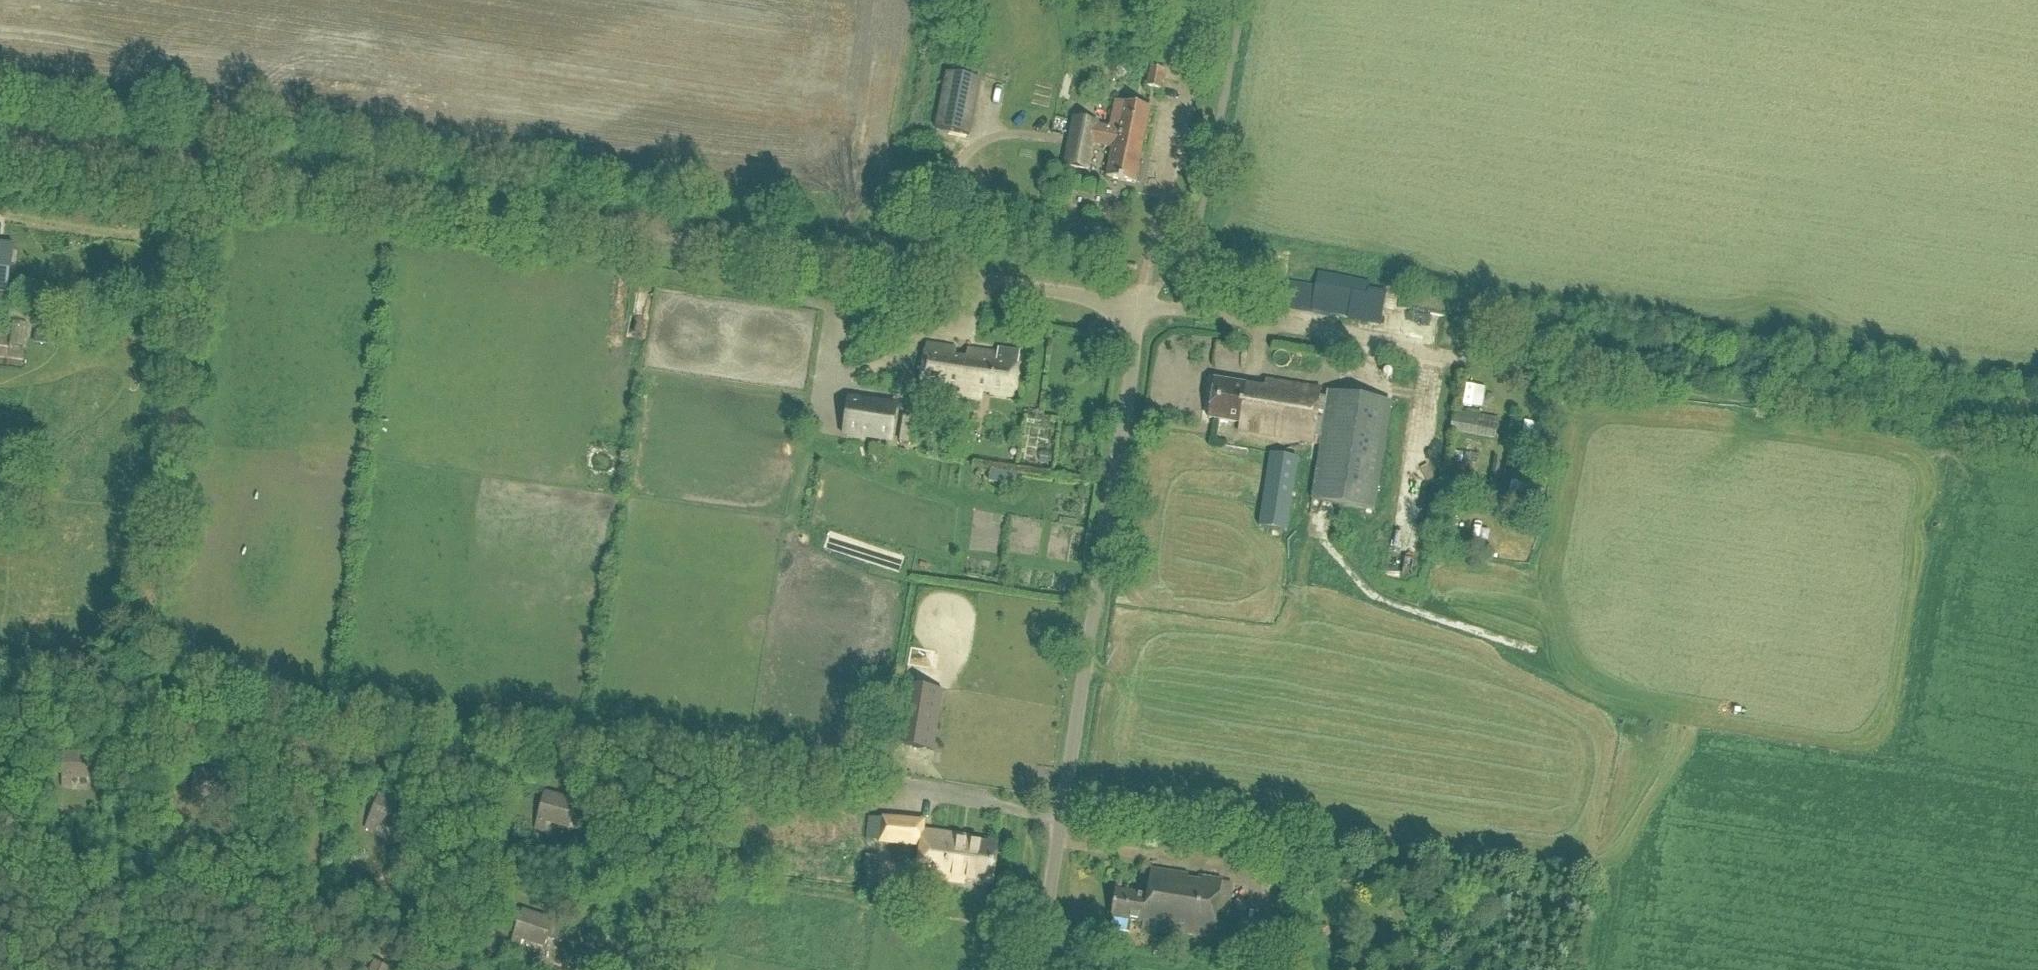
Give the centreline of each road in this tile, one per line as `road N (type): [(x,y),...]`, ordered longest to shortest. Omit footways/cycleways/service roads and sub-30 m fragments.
road 1 (unclassified): [(1139,308),(0,140)]
road 2 (track): [(1139,308),(1886,420)]
road 3 (track): [(0,693),(521,750),(493,969)]
road 4 (unclassified): [(1038,969),(1139,308)]
road 5 (unclassified): [(1139,308),(1205,0)]
road 6 (track): [(319,969),(328,775)]

